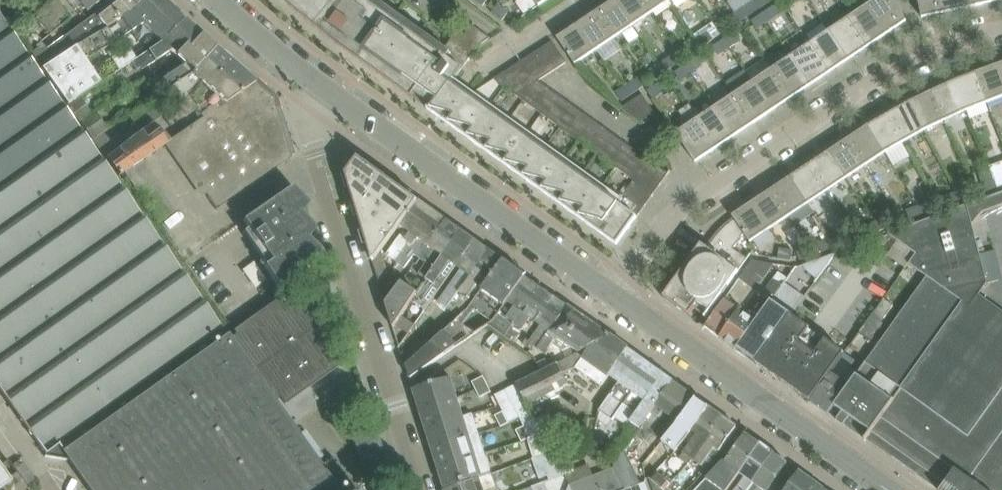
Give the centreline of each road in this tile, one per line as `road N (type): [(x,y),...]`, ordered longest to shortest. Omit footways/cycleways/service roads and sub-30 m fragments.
road 1 (residential): [(1001,29),(936,52),(706,189),(663,226),(616,297)]
road 2 (residential): [(328,92),(313,119),(314,144),(423,489)]
road 3 (tertiary): [(616,297),(328,92)]
road 4 (tertiary): [(882,489),(616,297)]
road 5 (tertiary): [(328,92),(215,0)]
road 6 (residential): [(463,81),(575,0)]

